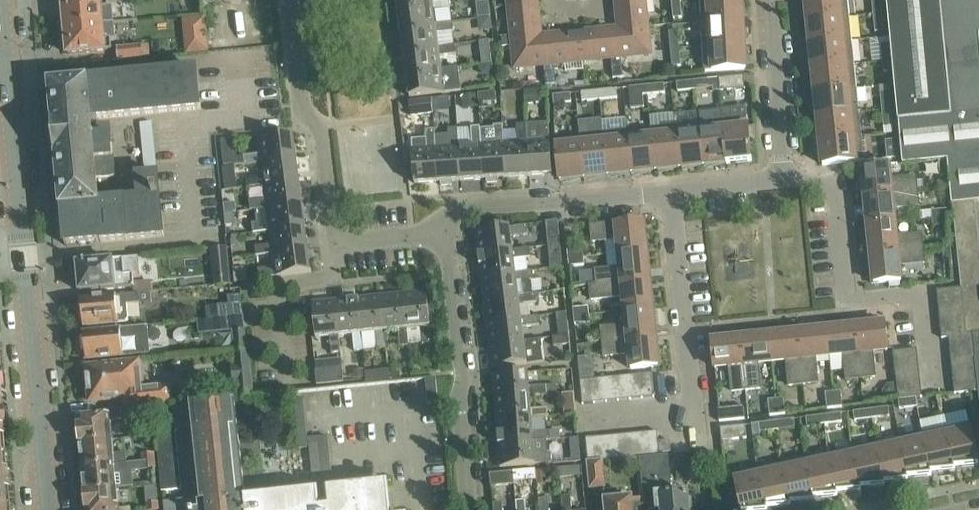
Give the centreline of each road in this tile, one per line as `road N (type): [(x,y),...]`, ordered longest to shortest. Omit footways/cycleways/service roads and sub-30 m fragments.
road 1 (tertiary): [(1,0),(49,509)]
road 2 (residential): [(436,234),(353,241),(334,226),(322,134),(301,107),(289,0)]
road 3 (residential): [(469,509),(460,402),(465,376),(451,260),(436,234)]
road 4 (residential): [(697,439),(671,191)]
road 5 (residential): [(905,294),(855,299),(845,290),(836,199),(815,181),(785,179)]
road 6 (residential): [(785,179),(773,0)]
road 7 (residential): [(436,234),(471,207),(553,201)]

